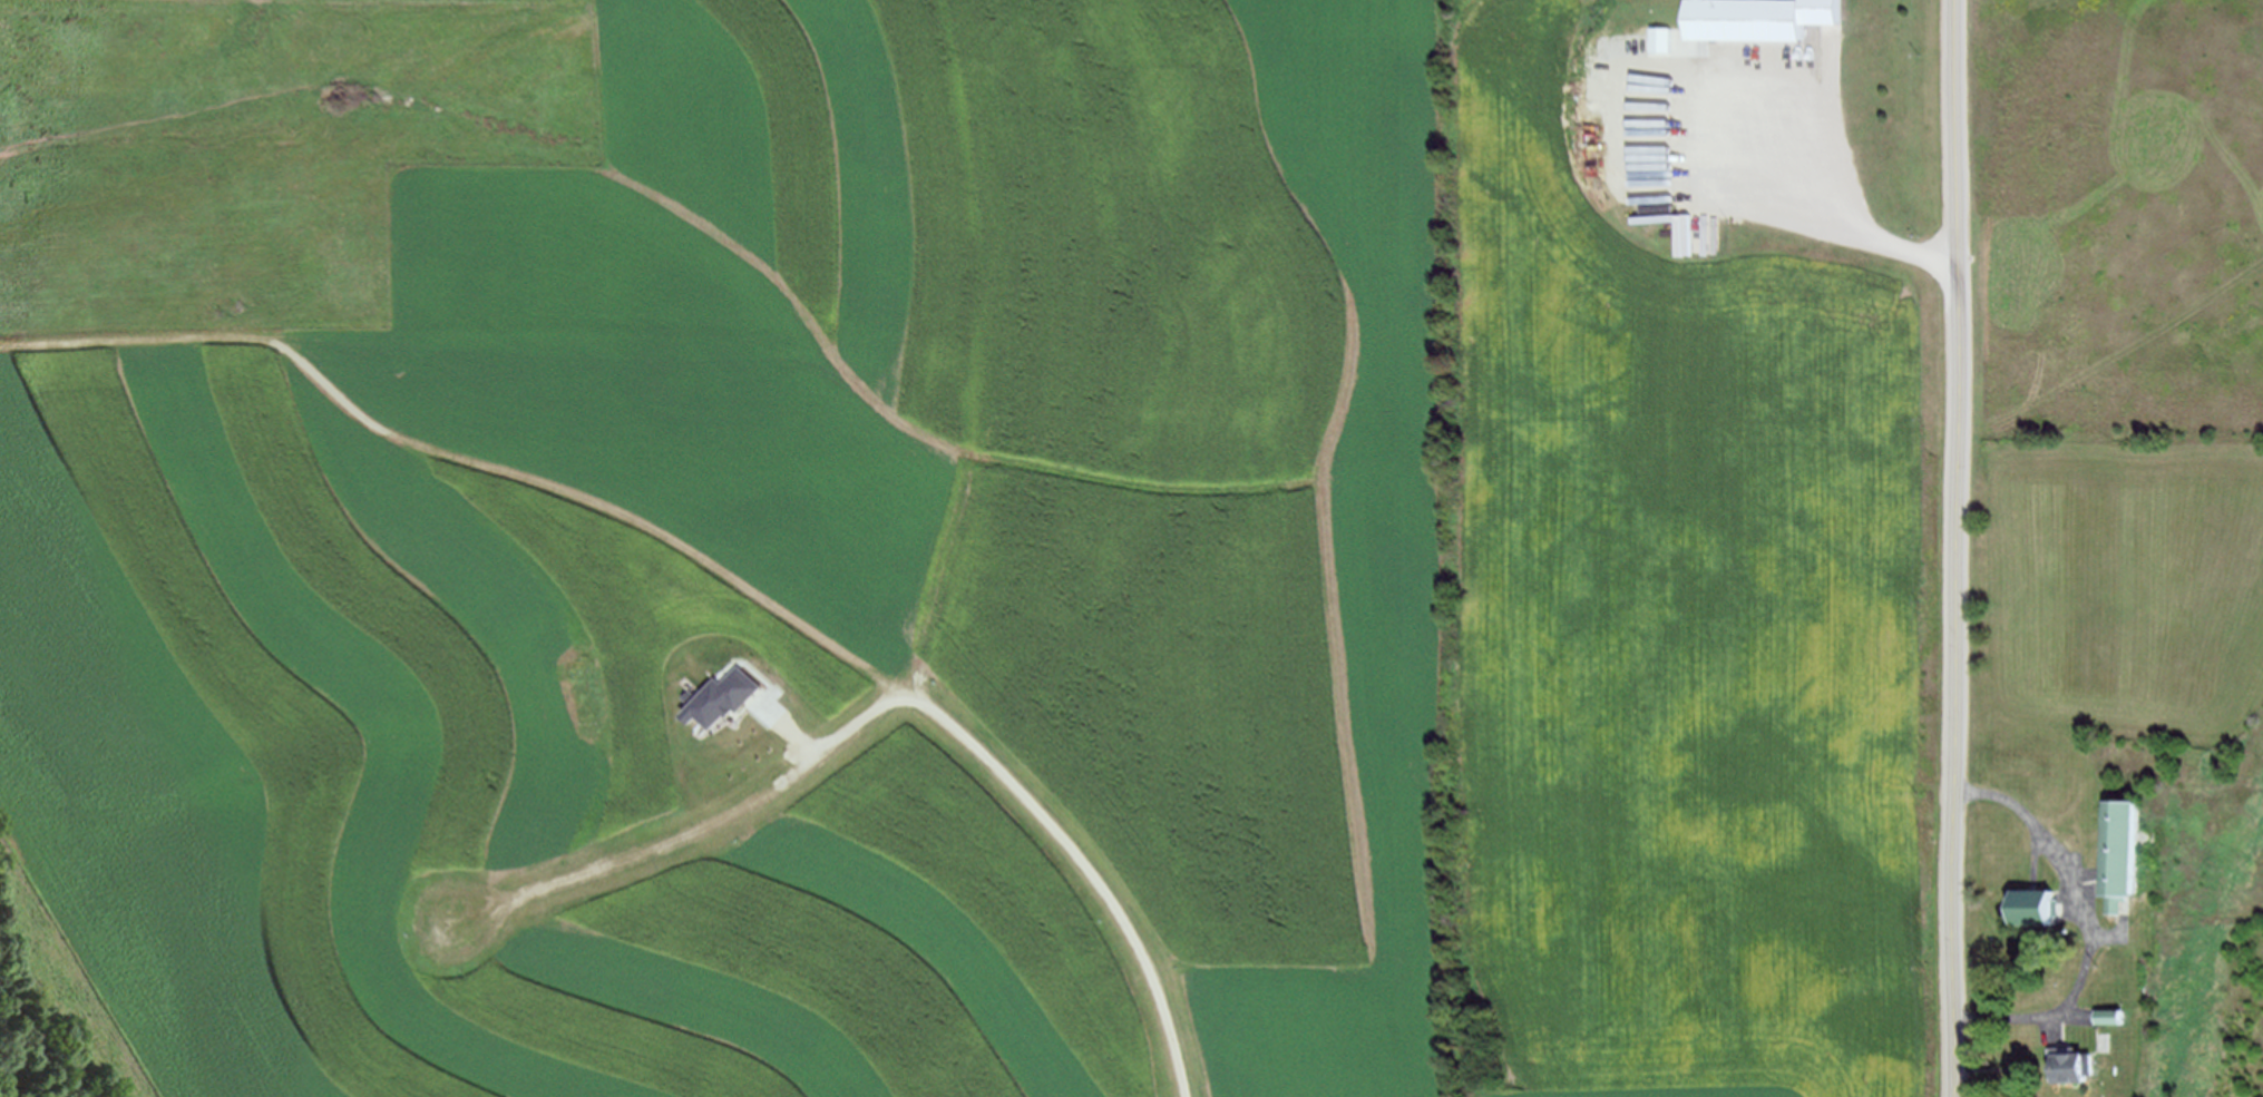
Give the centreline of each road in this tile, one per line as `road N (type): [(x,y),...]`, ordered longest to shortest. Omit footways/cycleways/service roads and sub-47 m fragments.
road 1 (track): [(0,348),(605,329),(769,343),(823,356),(938,442),(1144,488),(1306,474),(1340,422),(1363,0)]
road 2 (secondary): [(1955,1096),(1962,0)]
road 3 (residential): [(470,911),(653,851),(753,805),(894,690),(934,705),(1141,932),(1184,1096)]

